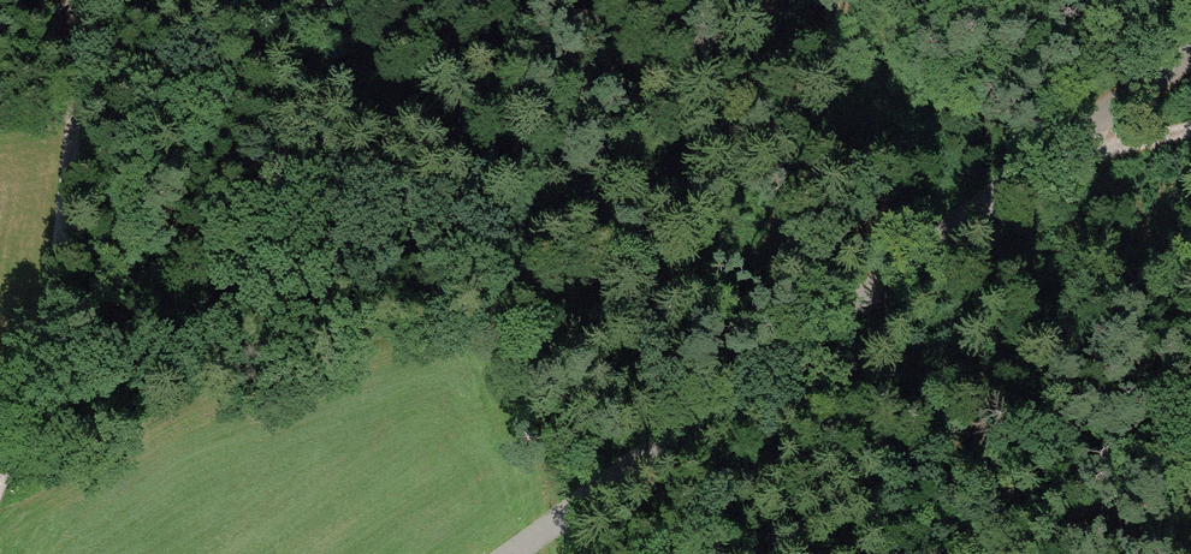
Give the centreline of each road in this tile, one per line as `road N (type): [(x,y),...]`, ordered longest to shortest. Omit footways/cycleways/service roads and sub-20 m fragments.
road 1 (unclassified): [(523,553),(1190,69)]
road 2 (track): [(37,0),(59,62),(61,323),(0,491)]
road 3 (track): [(794,358),(1028,448),(1177,469)]

